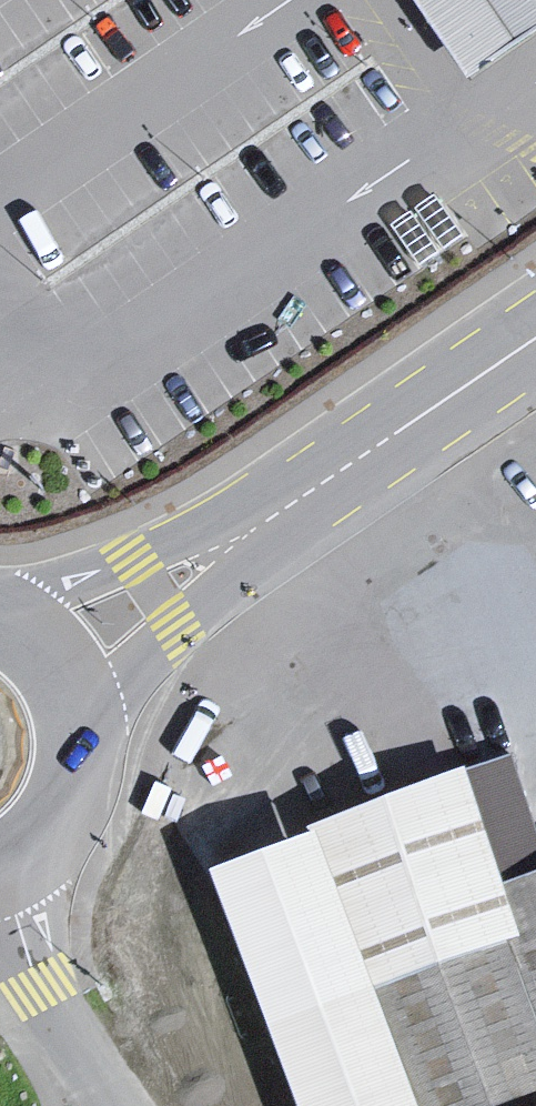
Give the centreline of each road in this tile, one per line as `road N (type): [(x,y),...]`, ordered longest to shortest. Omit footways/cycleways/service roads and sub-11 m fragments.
road 1 (primary): [(535,303),(199,530),(0,605)]
road 2 (primary): [(74,758),(183,638),(535,388)]
road 3 (residential): [(122,1105),(42,987),(0,870)]
road 4 (primary): [(74,758),(71,716),(55,676),(0,625)]
road 5 (primary): [(0,865),(54,815),(74,758)]

